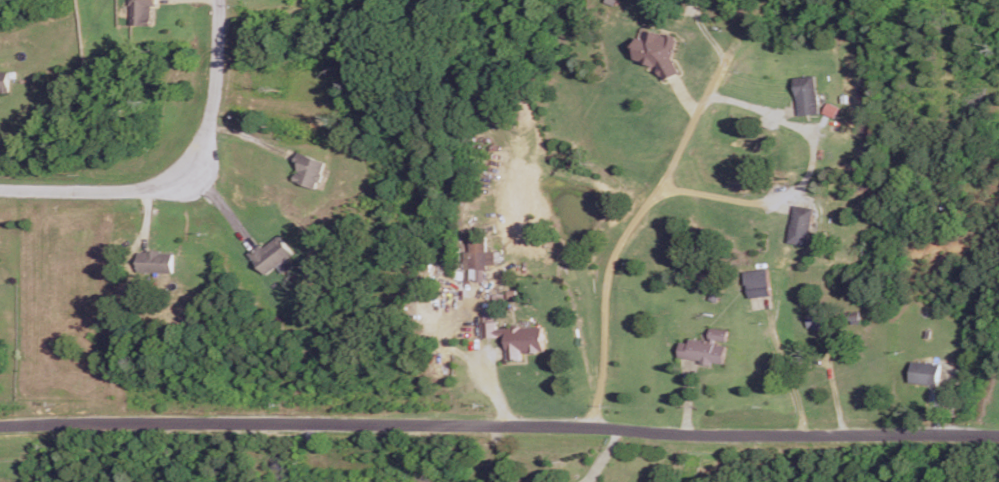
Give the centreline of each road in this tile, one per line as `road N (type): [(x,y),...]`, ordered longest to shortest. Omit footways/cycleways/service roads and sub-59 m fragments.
road 1 (residential): [(0,426),(998,431)]
road 2 (residential): [(0,190),(158,191),(190,171),(210,129),(219,0)]

